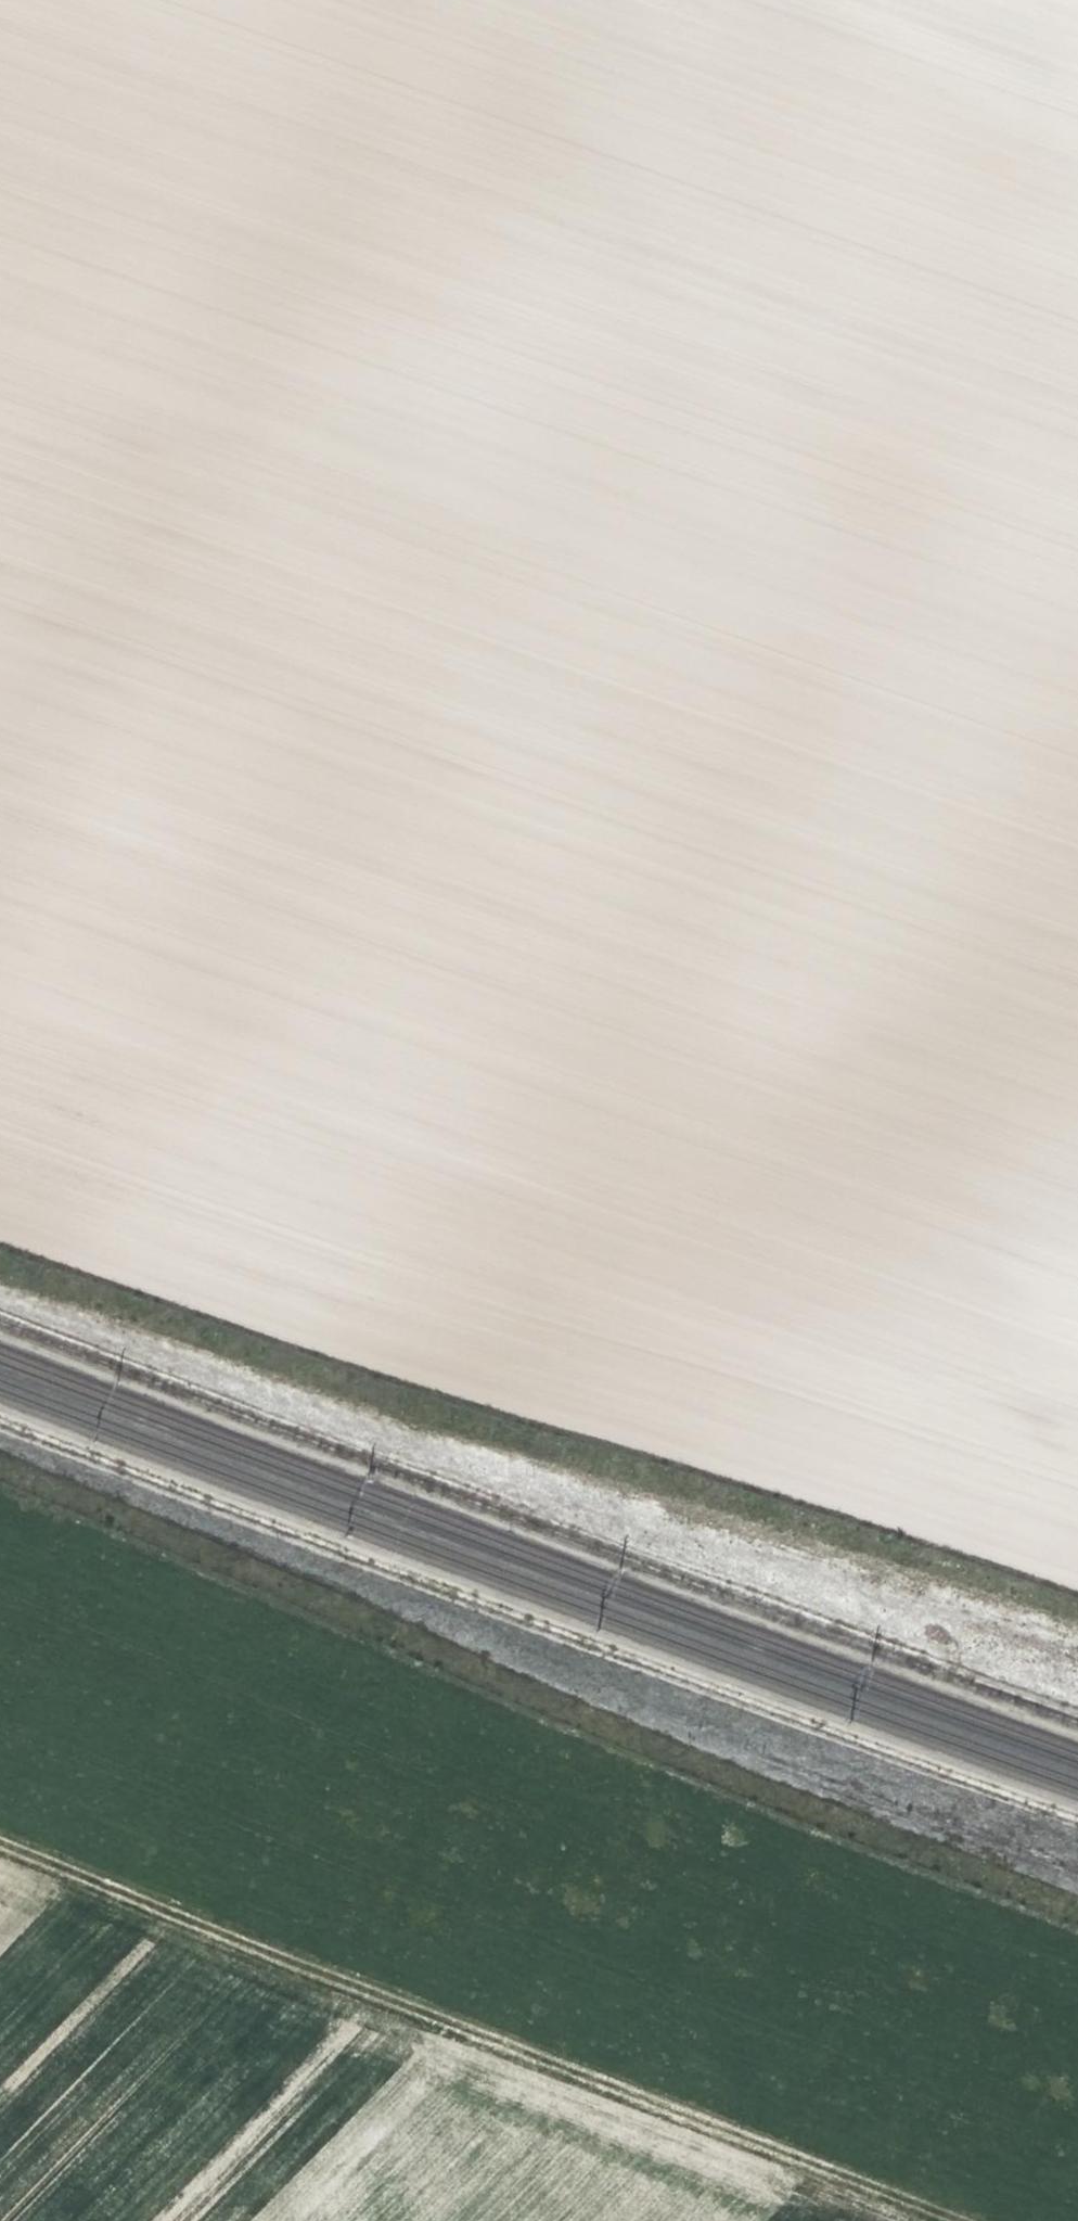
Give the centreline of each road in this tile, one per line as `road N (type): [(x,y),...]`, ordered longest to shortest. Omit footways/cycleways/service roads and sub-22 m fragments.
road 1 (track): [(990,2220),(275,1951),(0,1838)]

